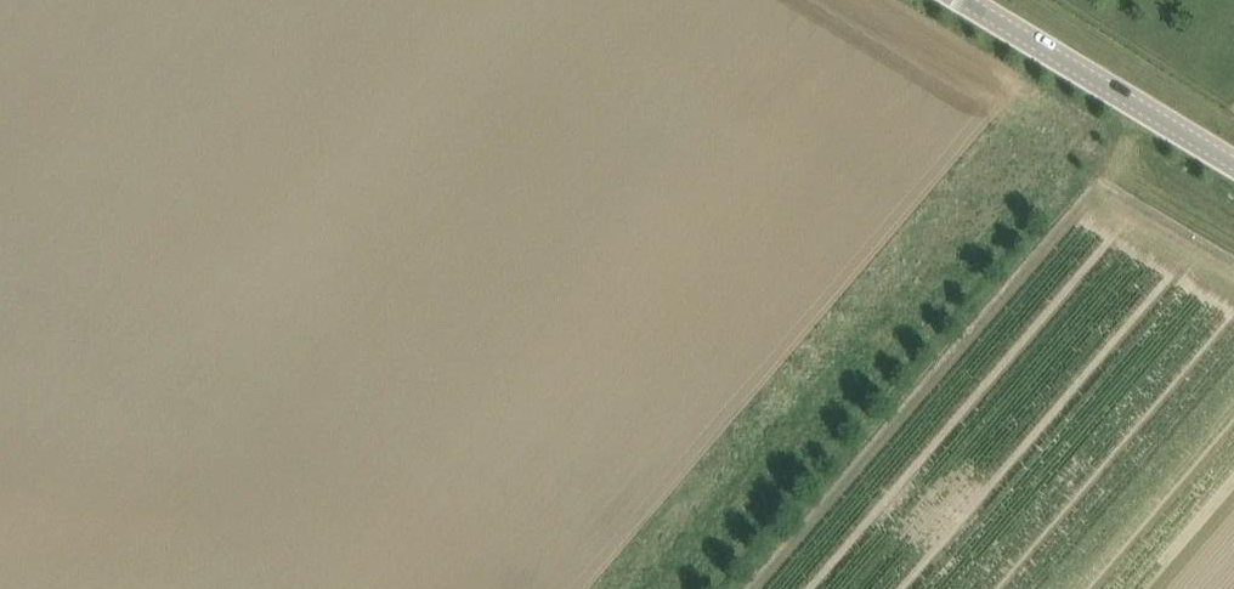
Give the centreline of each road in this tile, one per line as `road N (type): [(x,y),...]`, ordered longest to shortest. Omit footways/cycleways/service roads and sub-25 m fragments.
road 1 (tertiary): [(1233,161),(966,0)]

